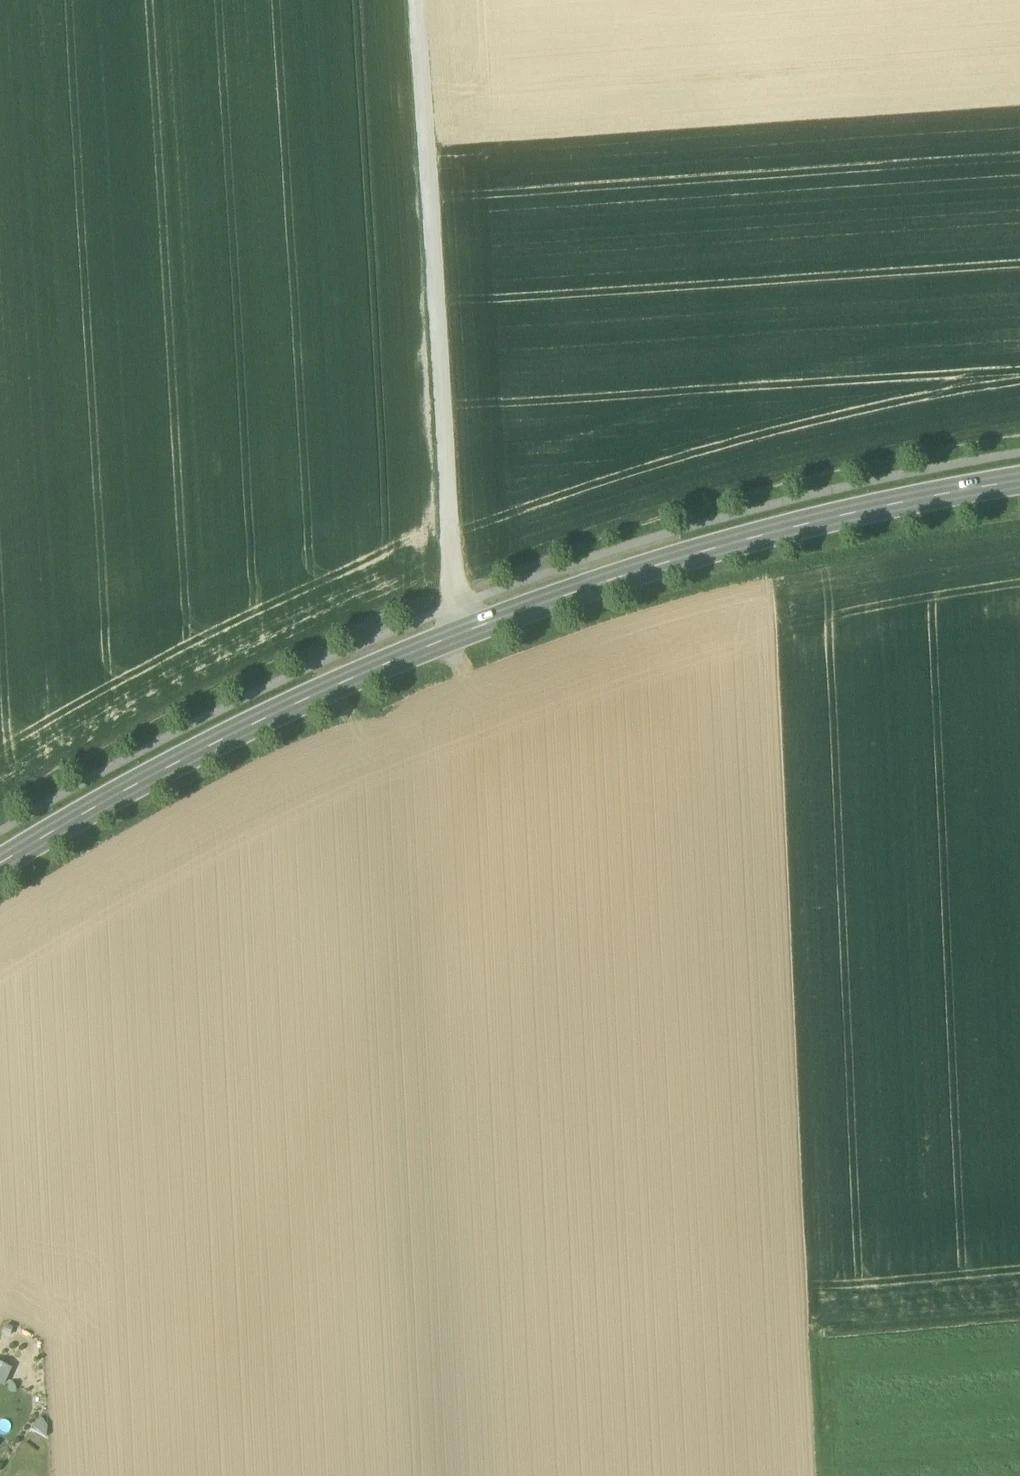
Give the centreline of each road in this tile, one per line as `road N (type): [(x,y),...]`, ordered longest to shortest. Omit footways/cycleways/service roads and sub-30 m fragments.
road 1 (tertiary): [(0,870),(214,748),(460,637),(802,532),(1019,492)]
road 2 (track): [(460,637),(418,0)]

